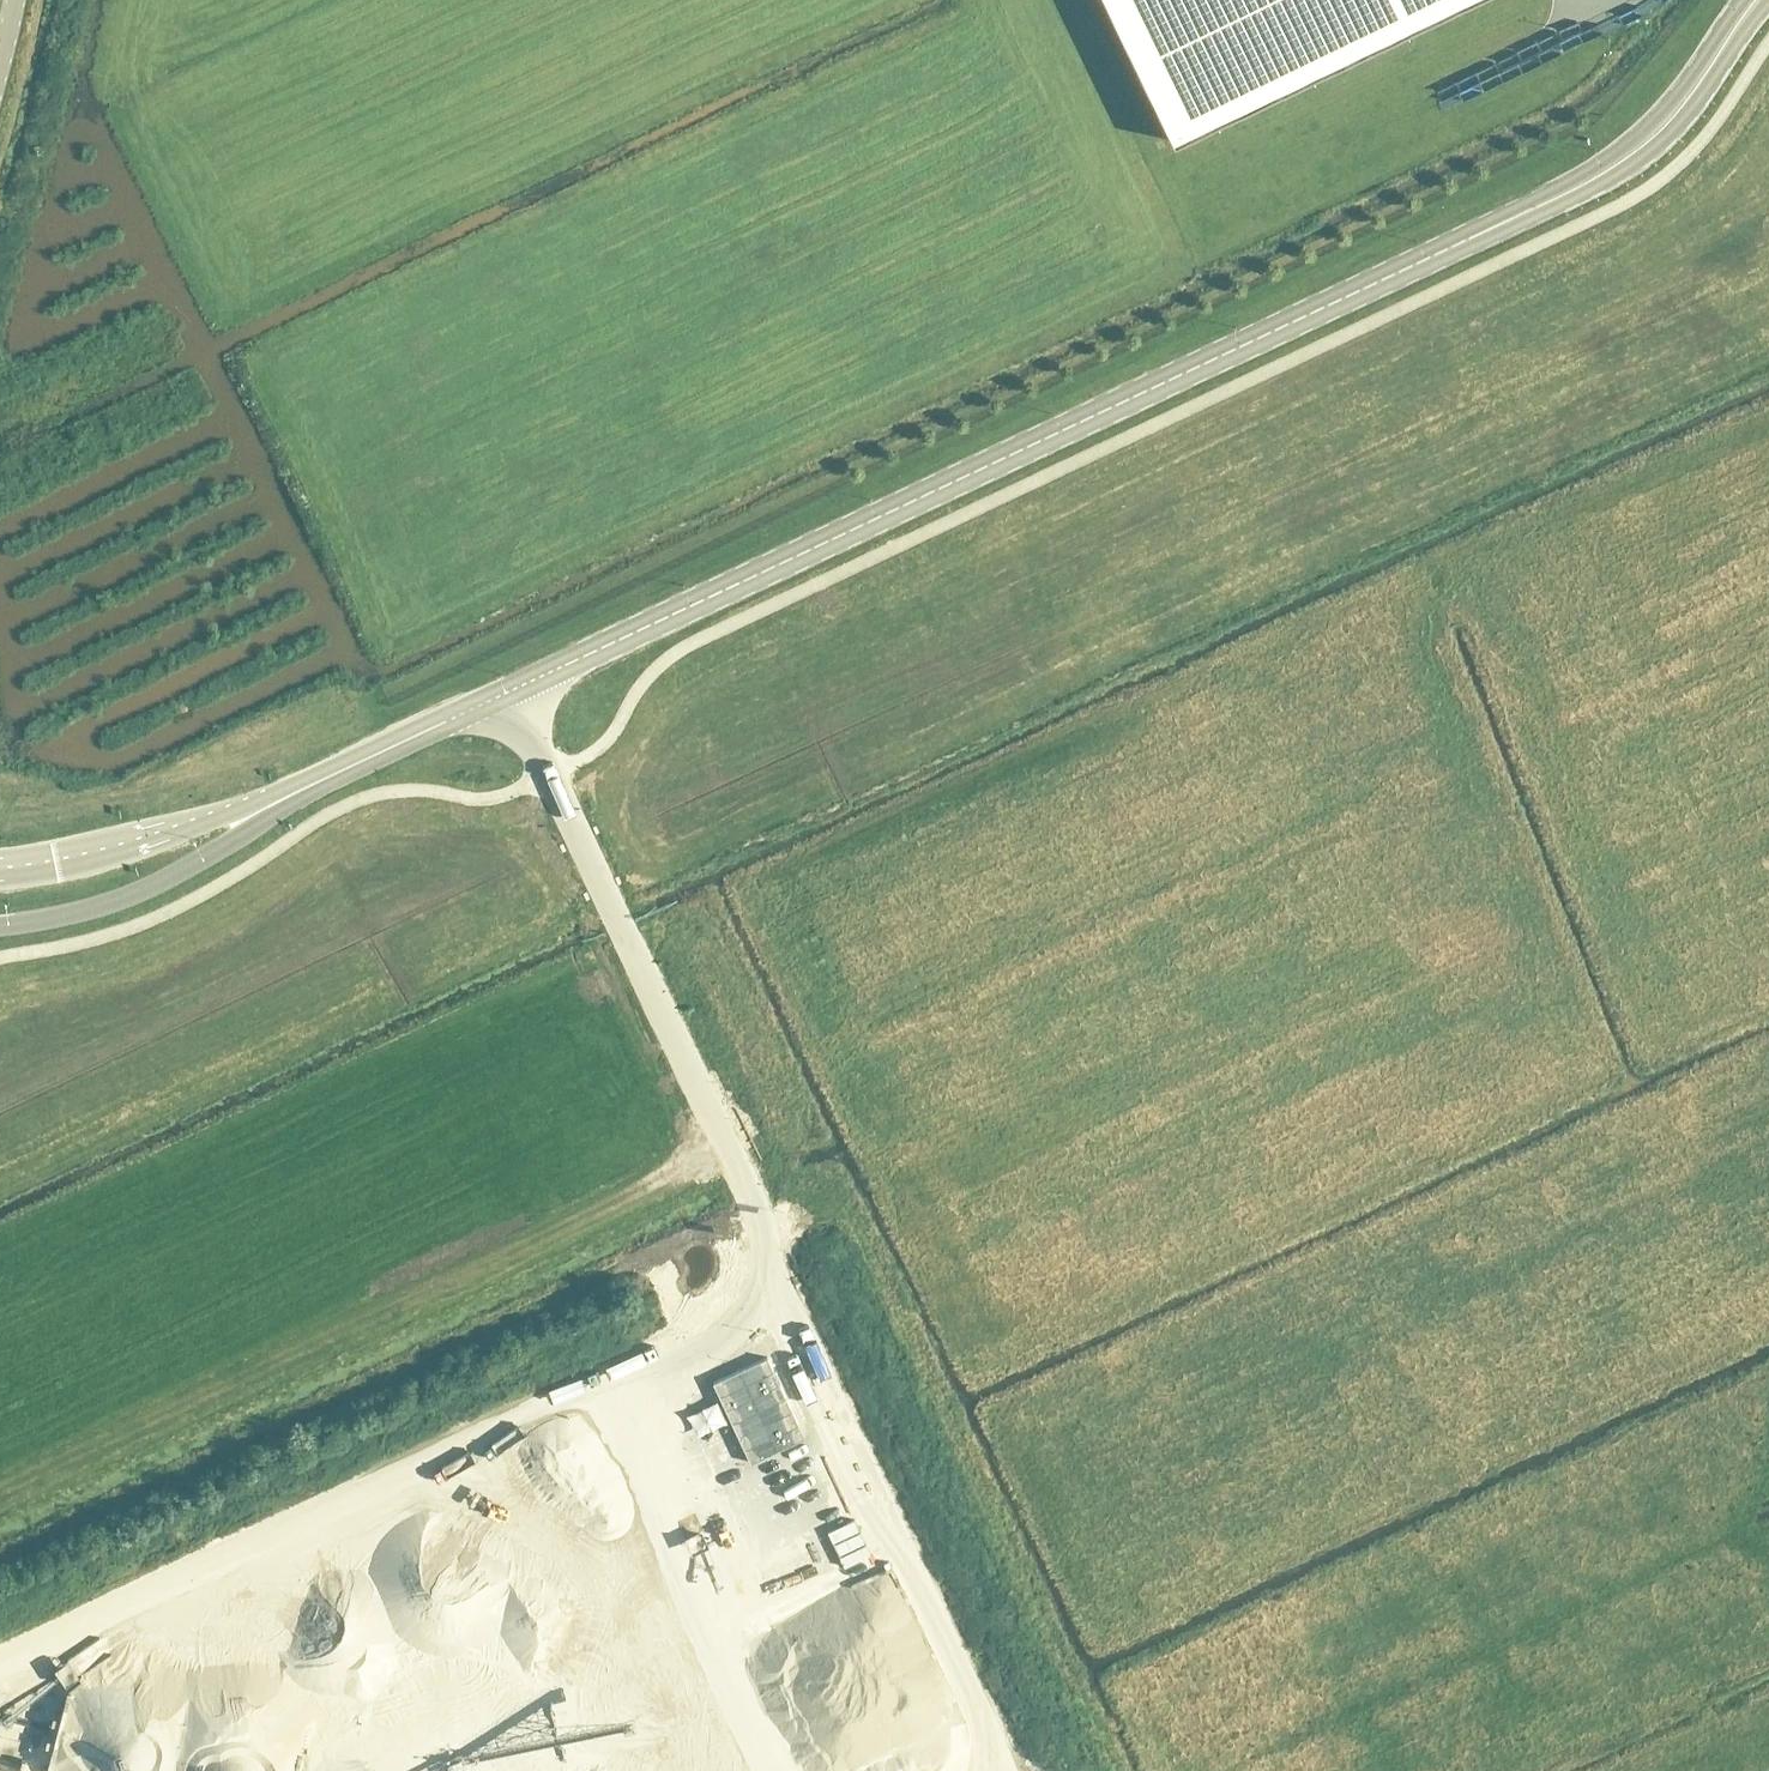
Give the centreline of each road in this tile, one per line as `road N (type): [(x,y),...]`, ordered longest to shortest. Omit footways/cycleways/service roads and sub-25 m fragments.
road 1 (tertiary): [(508,692),(1599,178),(1664,129),(1753,0)]
road 2 (tertiary): [(0,926),(129,896),(331,777)]
road 3 (tertiary): [(331,777),(101,854),(0,870)]
road 4 (tertiary): [(508,692),(331,777)]

